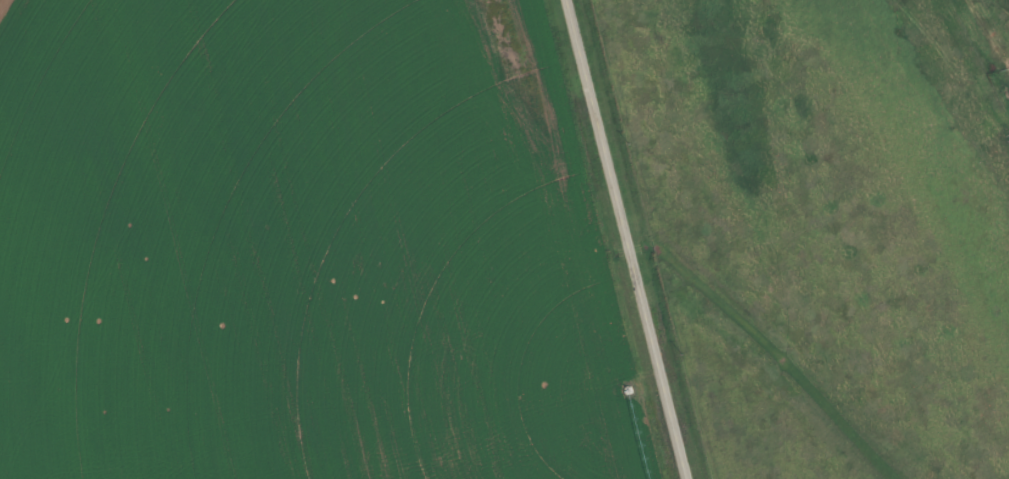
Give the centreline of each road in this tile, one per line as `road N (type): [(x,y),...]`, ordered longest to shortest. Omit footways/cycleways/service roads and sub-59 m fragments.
road 1 (tertiary): [(682,478),(560,0)]

